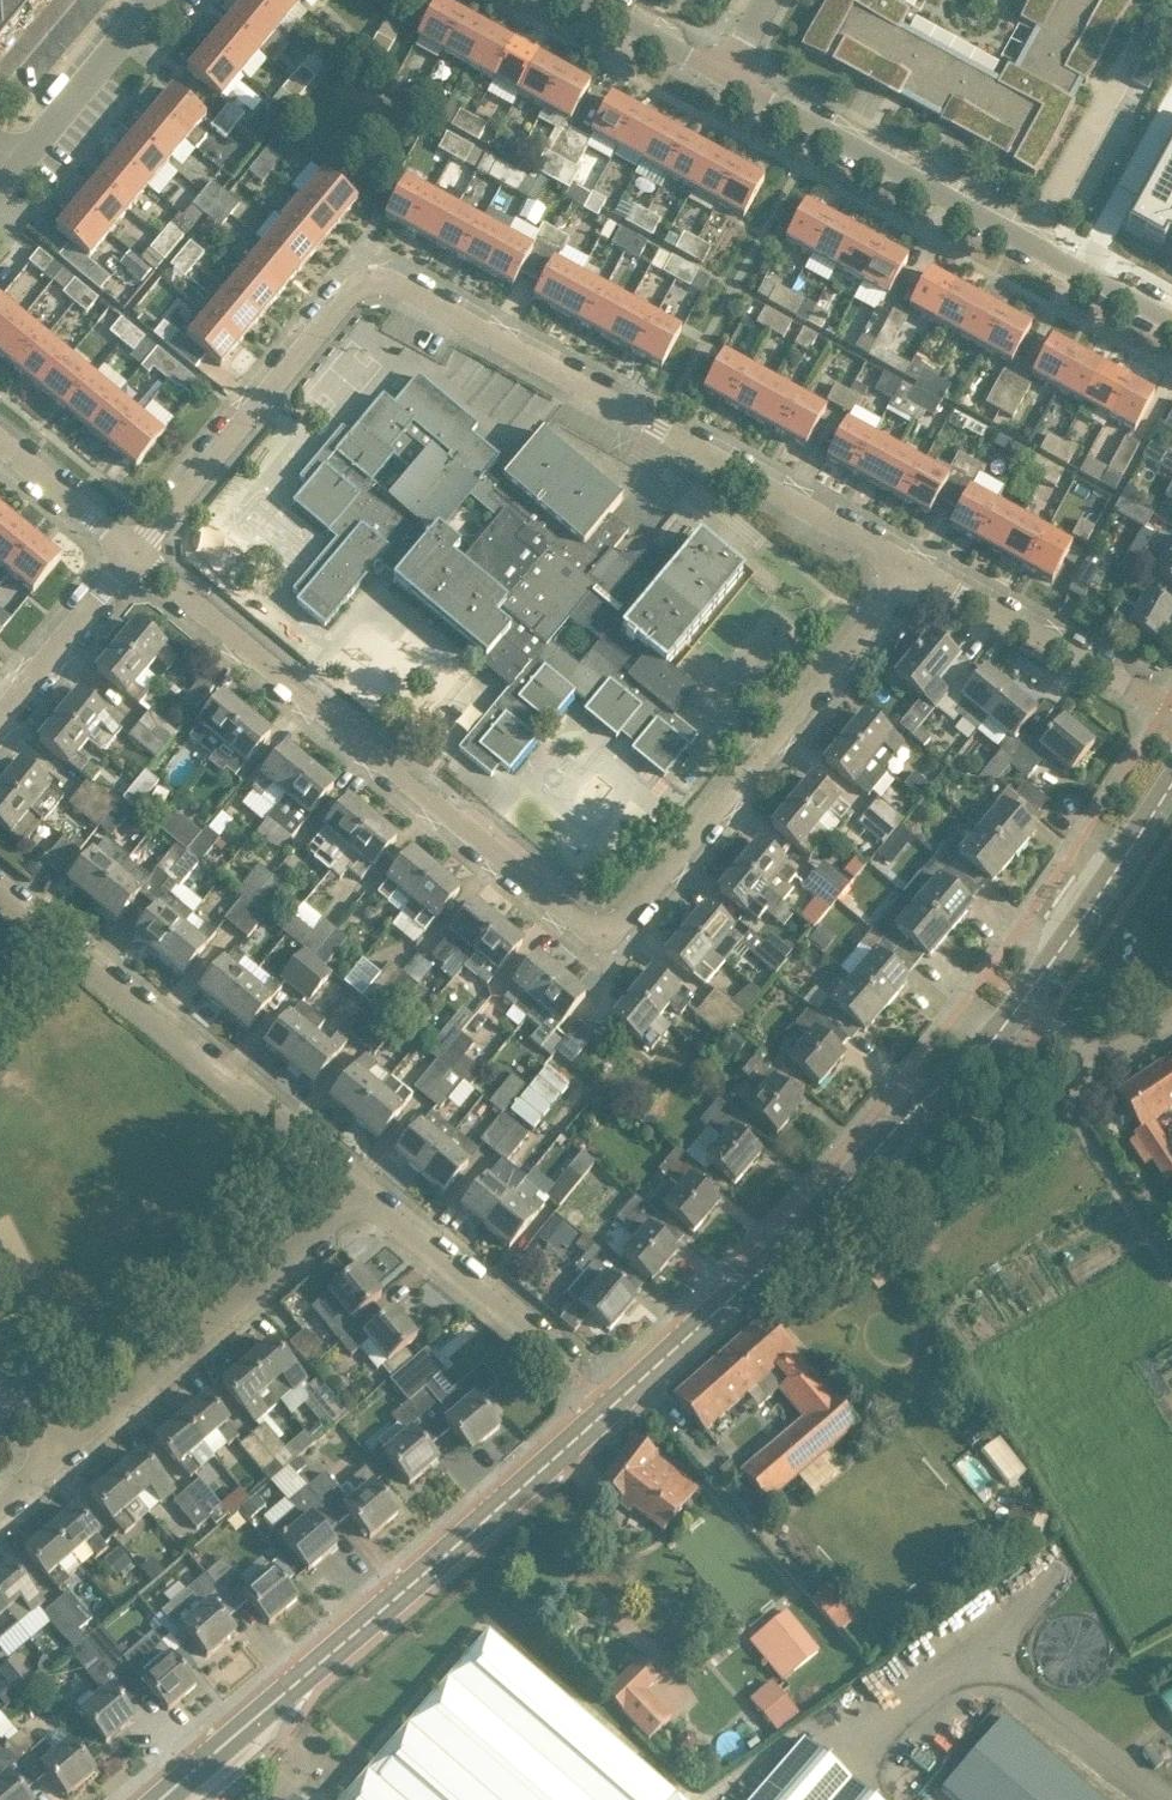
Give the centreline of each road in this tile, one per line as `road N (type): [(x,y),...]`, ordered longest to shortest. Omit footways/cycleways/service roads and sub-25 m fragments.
road 1 (secondary): [(163,1799),(794,1240),(895,1128),(982,1054),(1023,1003)]
road 2 (residential): [(910,566),(371,279)]
road 3 (residential): [(604,937),(136,550)]
road 4 (unclassified): [(1171,321),(730,75)]
road 5 (residential): [(604,937),(910,566)]
road 6 (residential): [(359,1195),(0,899)]
road 7 (residential): [(54,1456),(359,1195)]
road 8 (residential): [(136,550),(349,291),(371,279)]
road 9 (residential): [(1171,710),(910,566)]
road 10 (residential): [(577,1375),(359,1195)]
road 11 (secondary): [(1023,1003),(1171,786)]
road 12 (residential): [(0,715),(136,550)]
road 13 (unclassified): [(23,159),(155,0)]
road 14 (residential): [(136,550),(0,438)]
road 15 (residential): [(1023,1003),(1091,1054),(1132,1048),(1171,1024)]
road 16 (unclassified): [(730,75),(590,0)]

